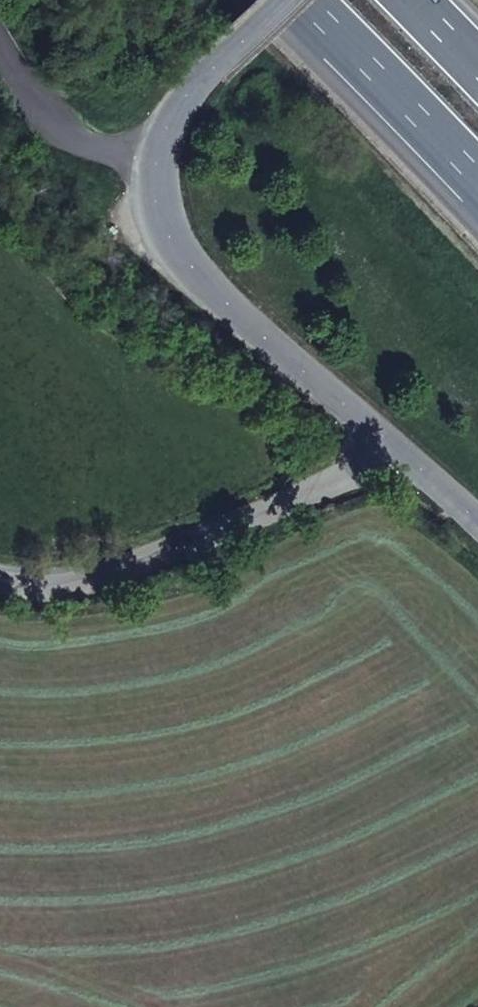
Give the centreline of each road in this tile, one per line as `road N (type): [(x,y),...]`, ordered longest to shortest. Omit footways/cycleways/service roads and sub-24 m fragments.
road 1 (unclassified): [(386,443),(207,541),(63,585),(0,571)]
road 2 (secondary): [(155,161),(153,199),(174,241),(386,443)]
road 3 (motorway): [(305,0),(477,179)]
road 4 (secondary): [(279,0),(208,70),(171,120),(155,161)]
road 5 (unclassified): [(155,161),(77,143),(37,108),(0,47)]
road 6 (secondary): [(386,443),(477,525)]

